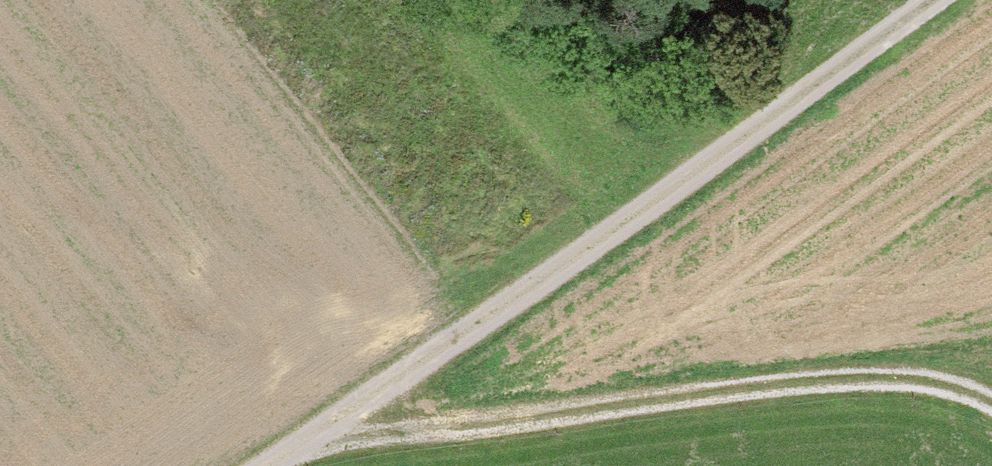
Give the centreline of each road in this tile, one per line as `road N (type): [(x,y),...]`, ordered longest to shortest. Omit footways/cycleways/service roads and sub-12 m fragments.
road 1 (track): [(268,465),(930,0)]
road 2 (track): [(309,437),(482,429),(744,384),(900,377),(991,408)]

